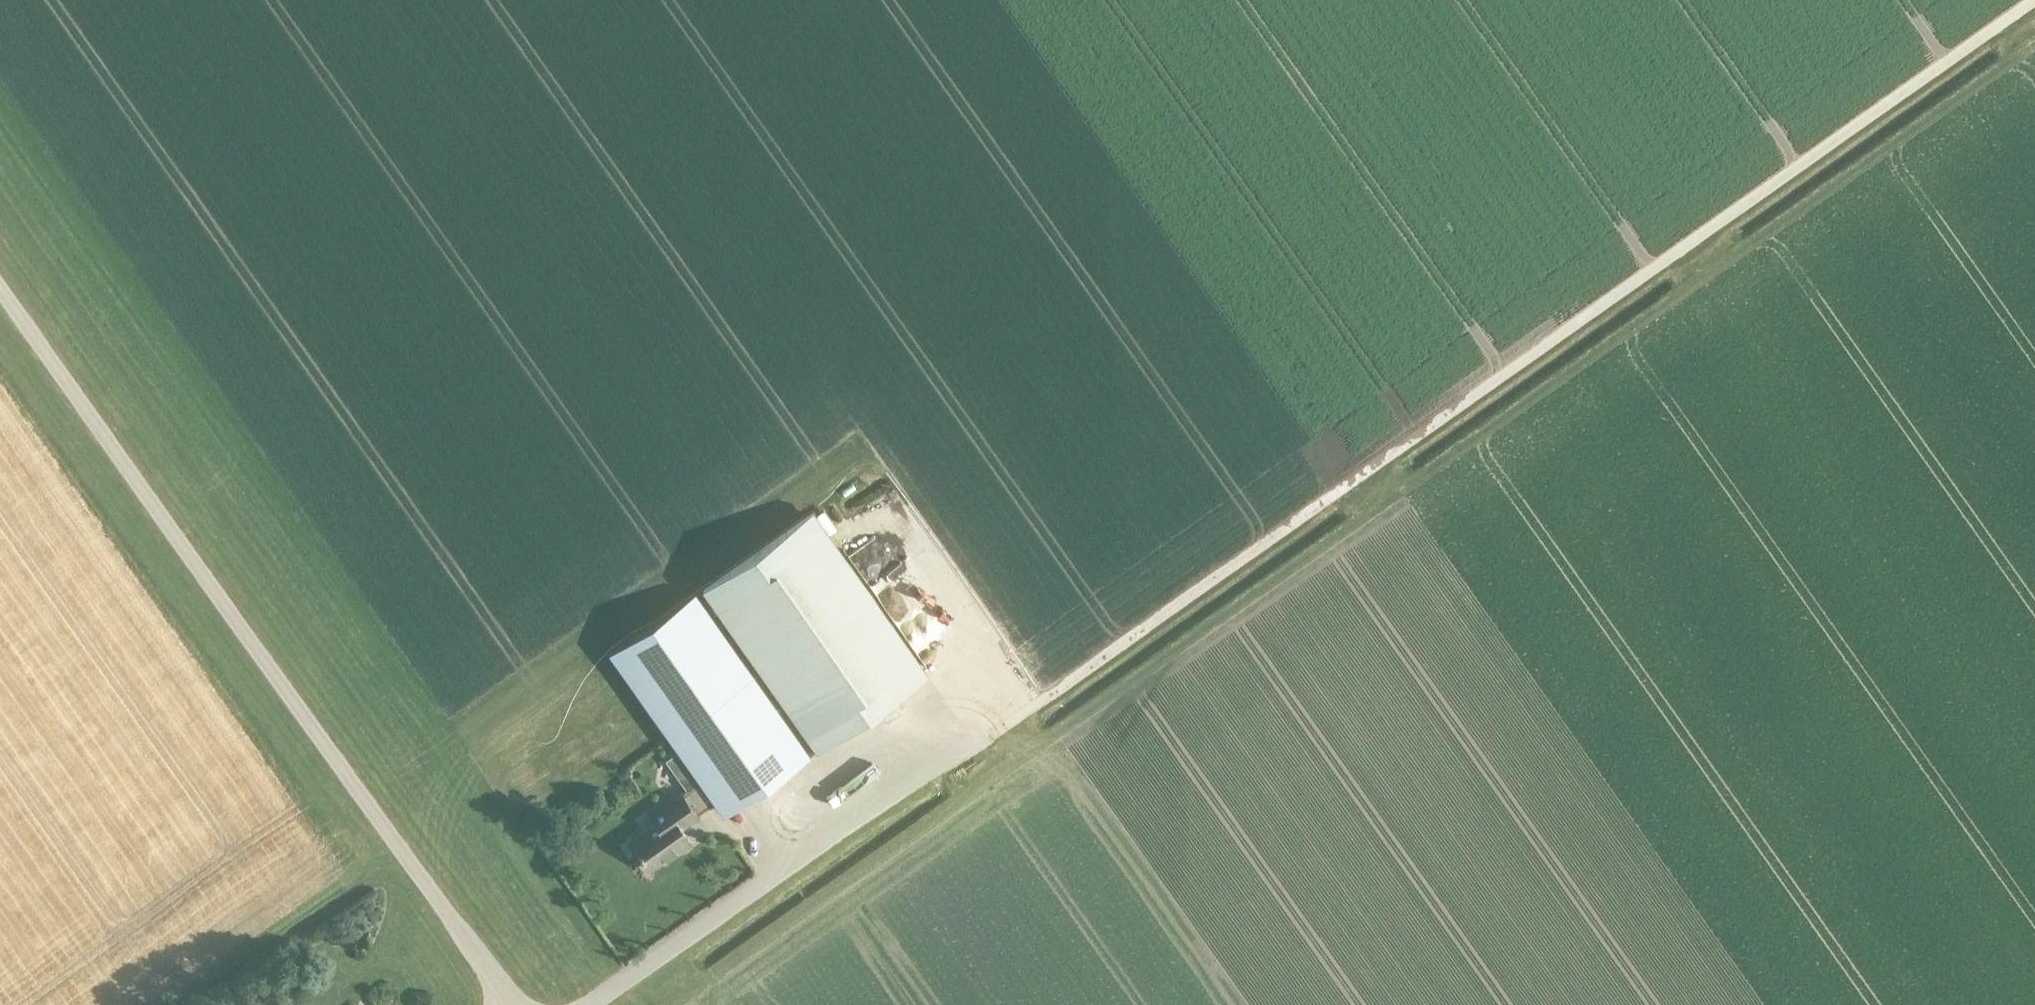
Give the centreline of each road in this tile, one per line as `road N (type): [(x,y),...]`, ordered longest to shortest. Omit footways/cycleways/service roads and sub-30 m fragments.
road 1 (unclassified): [(504,1004),(0,285)]

